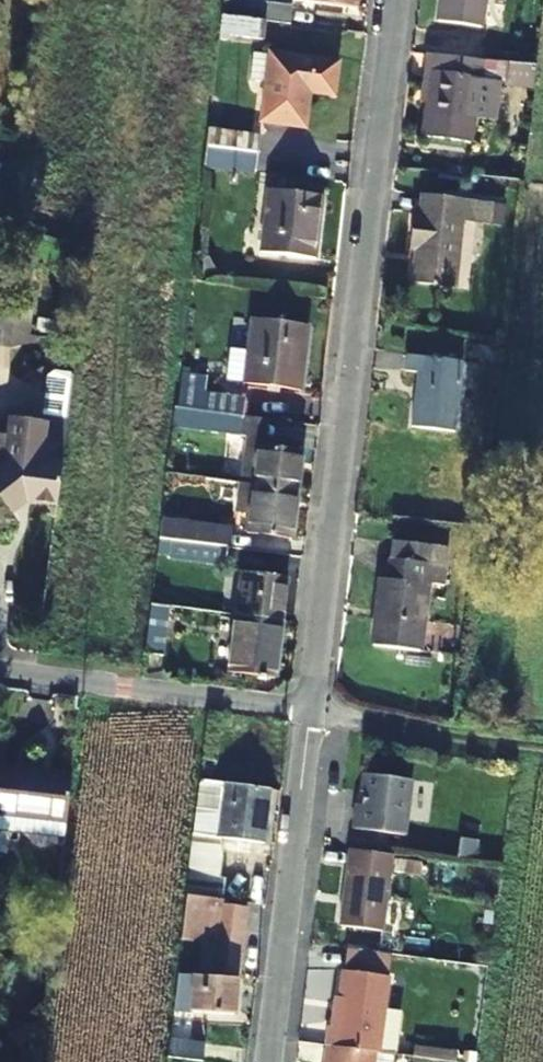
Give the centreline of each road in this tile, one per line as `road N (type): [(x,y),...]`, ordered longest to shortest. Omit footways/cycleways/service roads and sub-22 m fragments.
road 1 (residential): [(395,0),(303,713)]
road 2 (residential): [(303,713),(263,1061)]
road 3 (residential): [(0,667),(303,713)]
road 4 (track): [(542,747),(303,713)]

